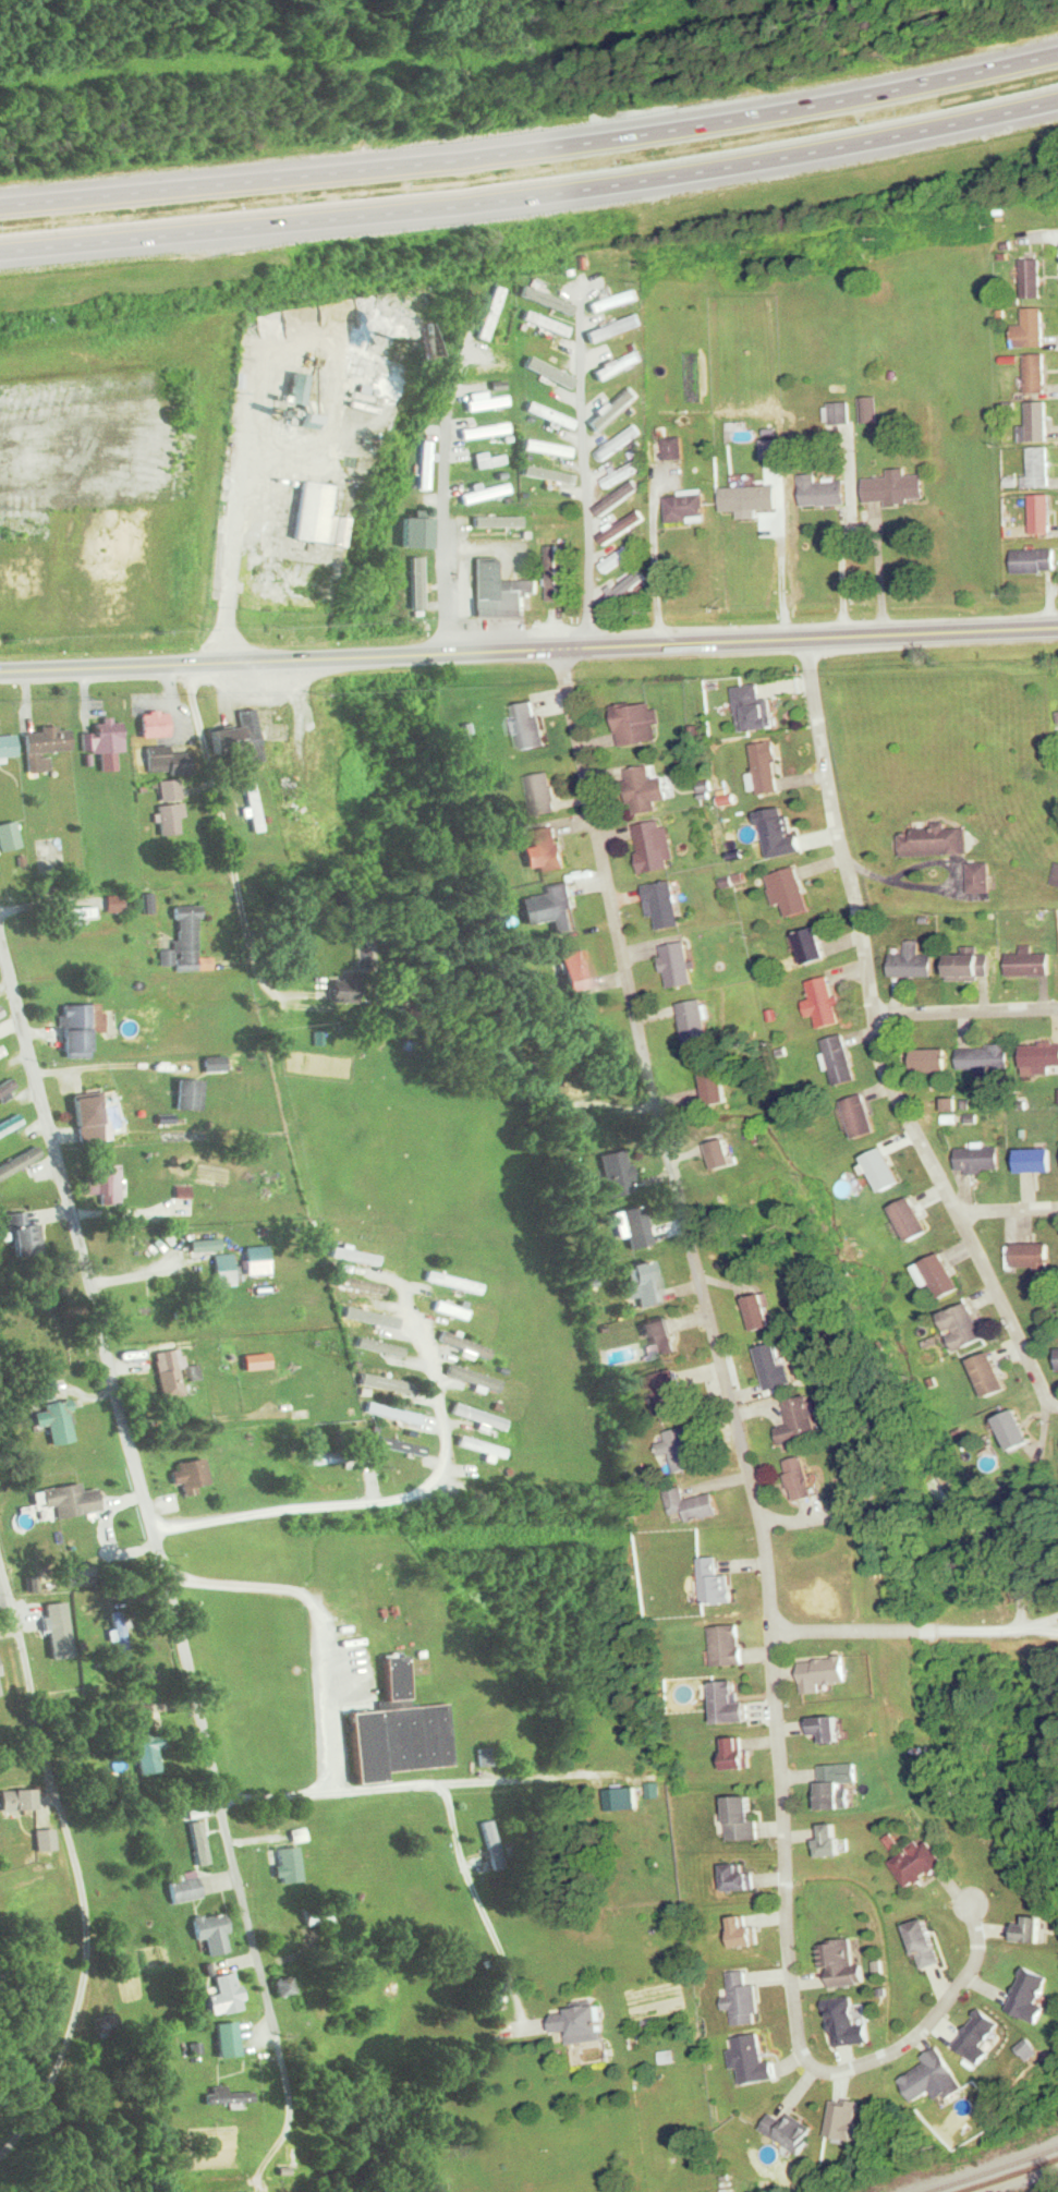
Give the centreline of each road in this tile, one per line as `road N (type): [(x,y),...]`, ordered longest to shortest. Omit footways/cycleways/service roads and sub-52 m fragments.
road 1 (residential): [(558,646),(639,1028),(765,1540),(790,1984),(803,2059),(824,2071),(848,2069),(909,2042),(933,2020),(973,1963),(970,1901)]
road 2 (residential): [(282,2057),(0,931)]
road 3 (motorway): [(0,256),(606,192),(852,150),(1057,104)]
road 4 (motorway): [(1057,53),(839,102),(593,142),(0,204)]
road 5 (residential): [(804,639),(888,1076),(1046,1396),(1057,1406)]
road 6 (primary): [(450,652),(1057,629)]
road 7 (residential): [(149,1522),(397,1503),(437,1491),(446,1485),(450,1453),(428,1332)]
road 8 (primary): [(0,674),(450,652)]
road 9 (residential): [(592,645),(581,301)]
road 10 (residential): [(450,652),(446,424),(448,397),(472,340)]
road 11 (residential): [(187,666),(256,962)]
road 12 (residential): [(771,1626),(1057,1632)]
road 13 (residential): [(62,1829),(0,1574)]
road 14 (residential): [(874,1013),(1057,1007)]

